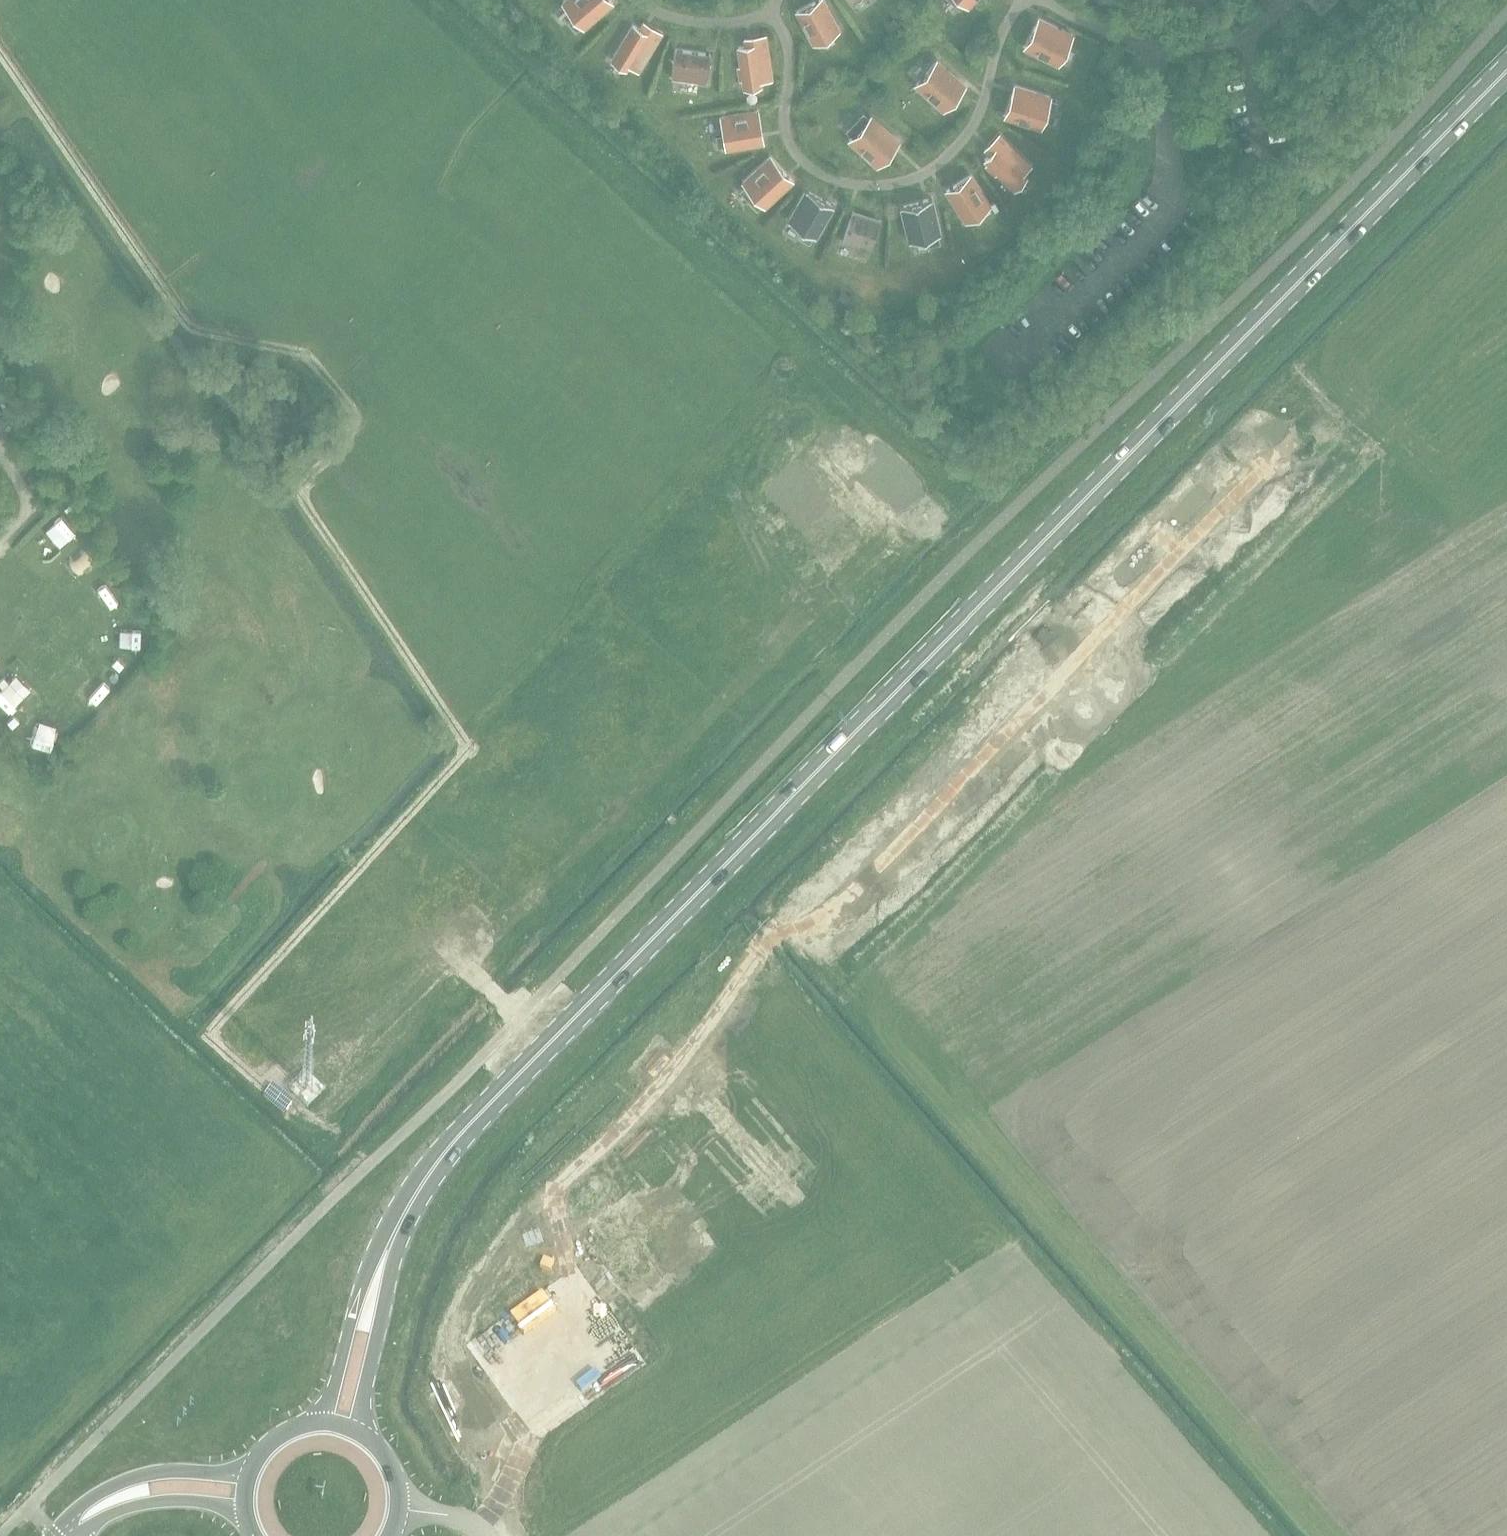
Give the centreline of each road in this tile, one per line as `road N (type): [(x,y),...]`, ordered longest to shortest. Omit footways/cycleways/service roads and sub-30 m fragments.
road 1 (primary): [(387,1248),(436,1159),(1506,71)]
road 2 (tertiary): [(251,1468),(119,1482),(81,1505),(58,1535)]
road 3 (primary): [(387,1248),(314,1424)]
road 4 (primary): [(362,1436),(387,1248)]
road 5 (tertiary): [(68,1535),(154,1501),(188,1499),(245,1513)]

